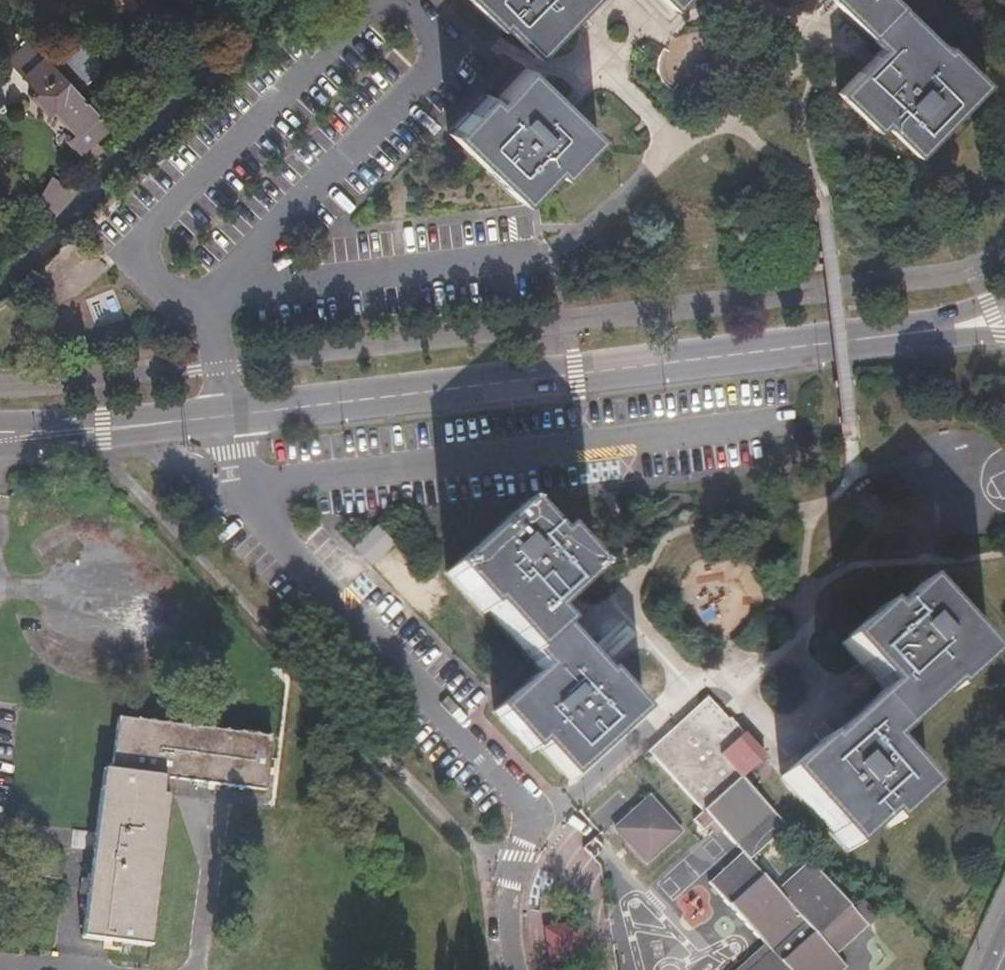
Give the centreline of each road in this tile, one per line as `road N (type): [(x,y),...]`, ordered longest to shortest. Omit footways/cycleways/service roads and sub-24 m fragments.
road 1 (secondary): [(906,336),(227,416)]
road 2 (residential): [(227,416),(243,487),(263,522),(529,807),(533,823),(510,894),(513,969)]
road 3 (secondary): [(227,416),(104,428)]

